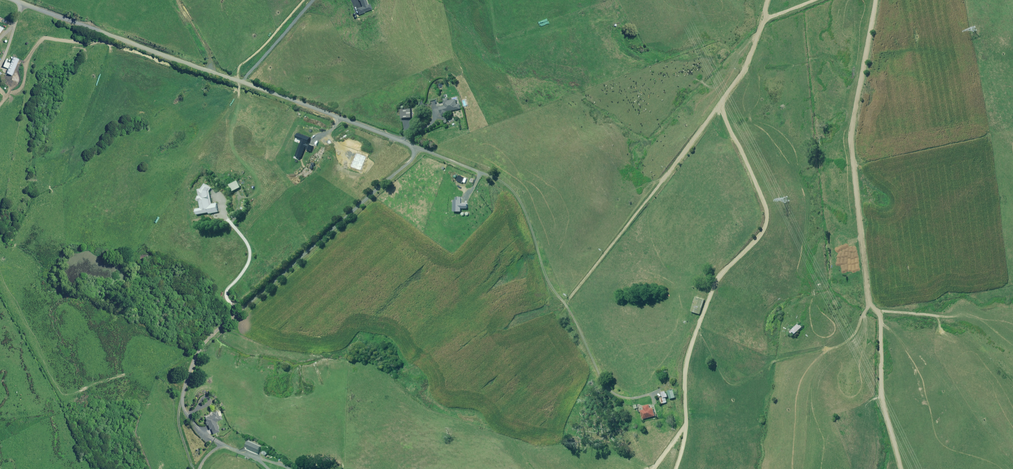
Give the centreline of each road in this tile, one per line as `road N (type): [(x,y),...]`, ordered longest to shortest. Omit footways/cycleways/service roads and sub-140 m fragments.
road 1 (track): [(901,468),(883,410),(880,318),(869,304),(850,132),(876,0)]
road 2 (unclassified): [(16,0),(417,147)]
road 3 (track): [(675,468),(686,430),(691,341),(720,275),(765,222),(764,201),(719,105)]
road 4 (track): [(565,303),(741,76),(769,0)]
road 5 (residential): [(182,396),(210,337),(417,147)]

